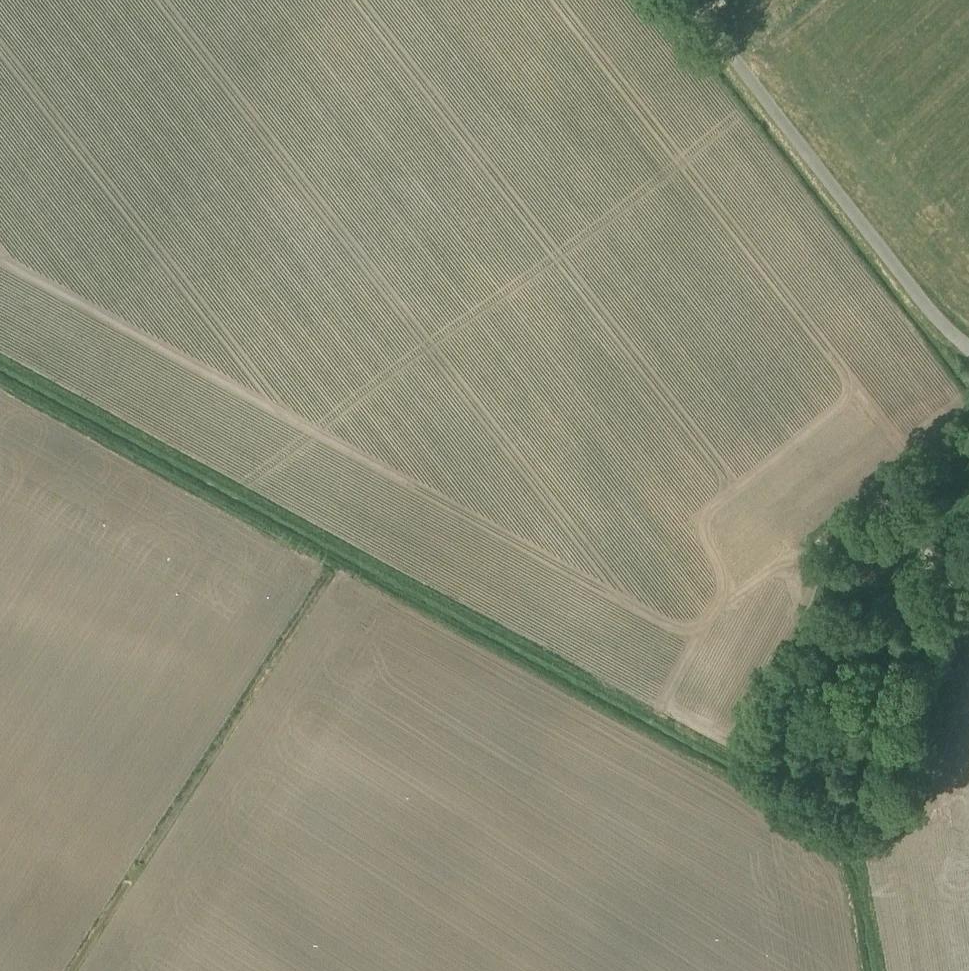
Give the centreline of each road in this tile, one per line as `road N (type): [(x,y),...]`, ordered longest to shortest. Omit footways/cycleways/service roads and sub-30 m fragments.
road 1 (unclassified): [(968,348),(697,0)]

